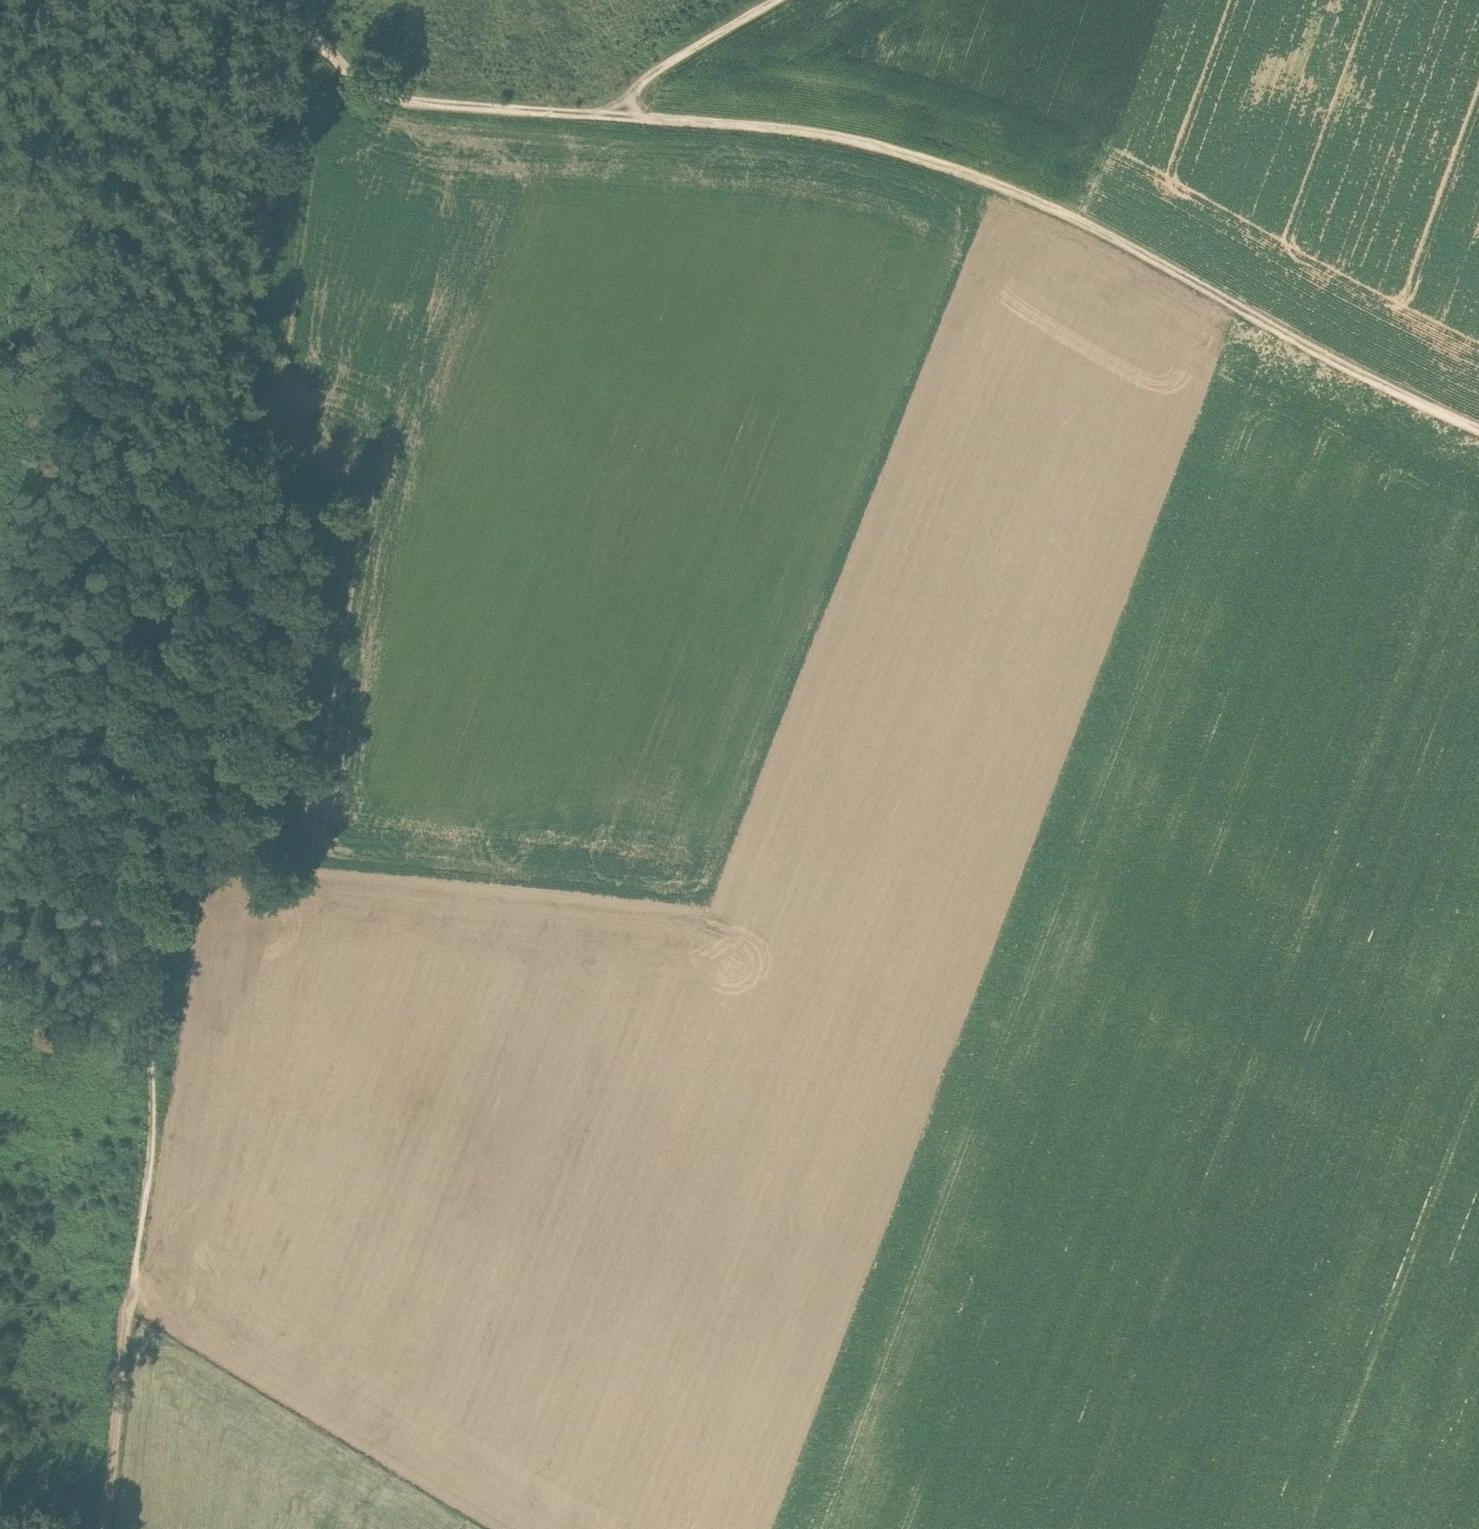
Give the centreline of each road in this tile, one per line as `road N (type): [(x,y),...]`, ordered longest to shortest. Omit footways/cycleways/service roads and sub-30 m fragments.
road 1 (track): [(104,1528),(151,1137),(127,788),(145,330),(161,284),(282,55)]
road 2 (track): [(612,115),(830,138),(986,181),(1087,224),(1345,366),(1478,429)]
road 3 (track): [(322,46),(367,87),(390,95),(612,115)]
road 4 (track): [(612,115),(639,84),(776,0)]

